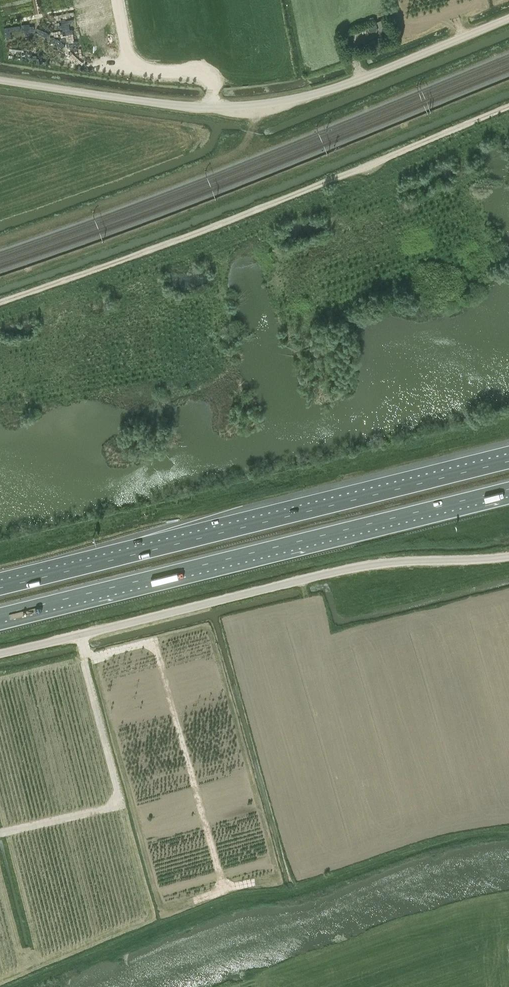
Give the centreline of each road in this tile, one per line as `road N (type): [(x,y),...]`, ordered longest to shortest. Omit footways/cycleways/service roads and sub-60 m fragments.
road 1 (track): [(508,106),(220,224),(0,302)]
road 2 (unclassified): [(0,79),(257,108),(361,79),(508,18)]
road 3 (motorway): [(508,461),(0,589)]
road 4 (motorway): [(0,615),(508,489)]
road 5 (unclassified): [(0,653),(349,566),(508,556)]

